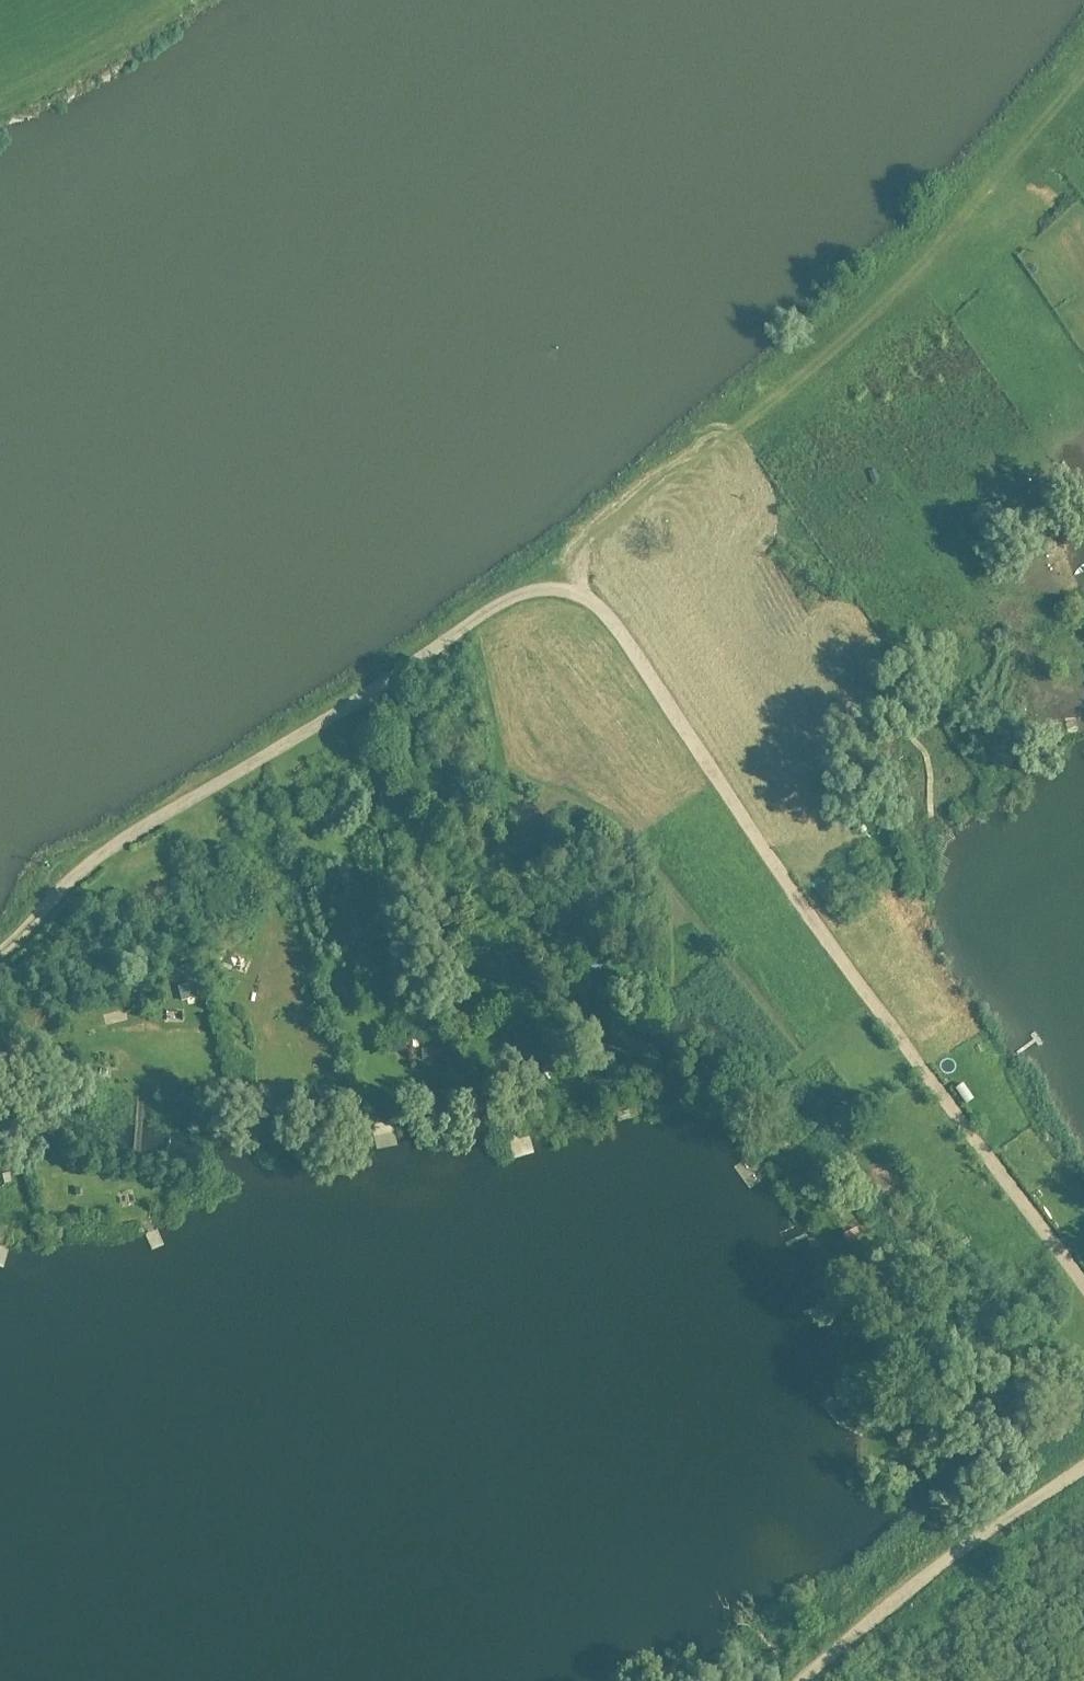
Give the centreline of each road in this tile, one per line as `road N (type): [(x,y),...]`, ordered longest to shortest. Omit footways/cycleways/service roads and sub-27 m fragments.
road 1 (track): [(1083,1283),(615,627),(566,591),(518,594),(111,846),(0,957)]
road 2 (track): [(789,1680),(989,1521),(1083,1461)]

